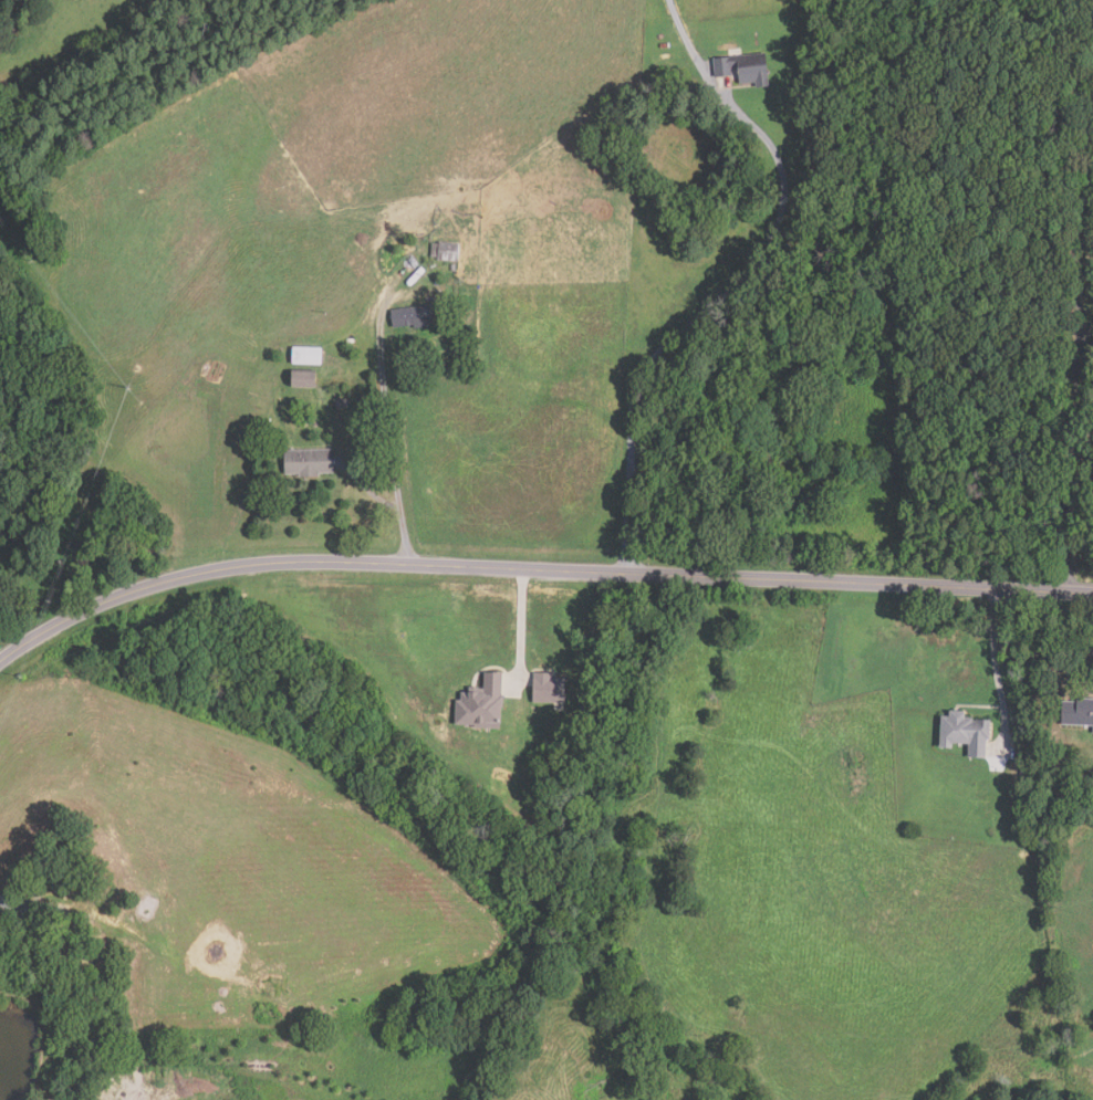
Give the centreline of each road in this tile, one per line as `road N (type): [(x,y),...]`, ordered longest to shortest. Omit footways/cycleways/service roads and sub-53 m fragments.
road 1 (residential): [(0,663),(104,603),(242,565),(540,568),(1092,592)]

